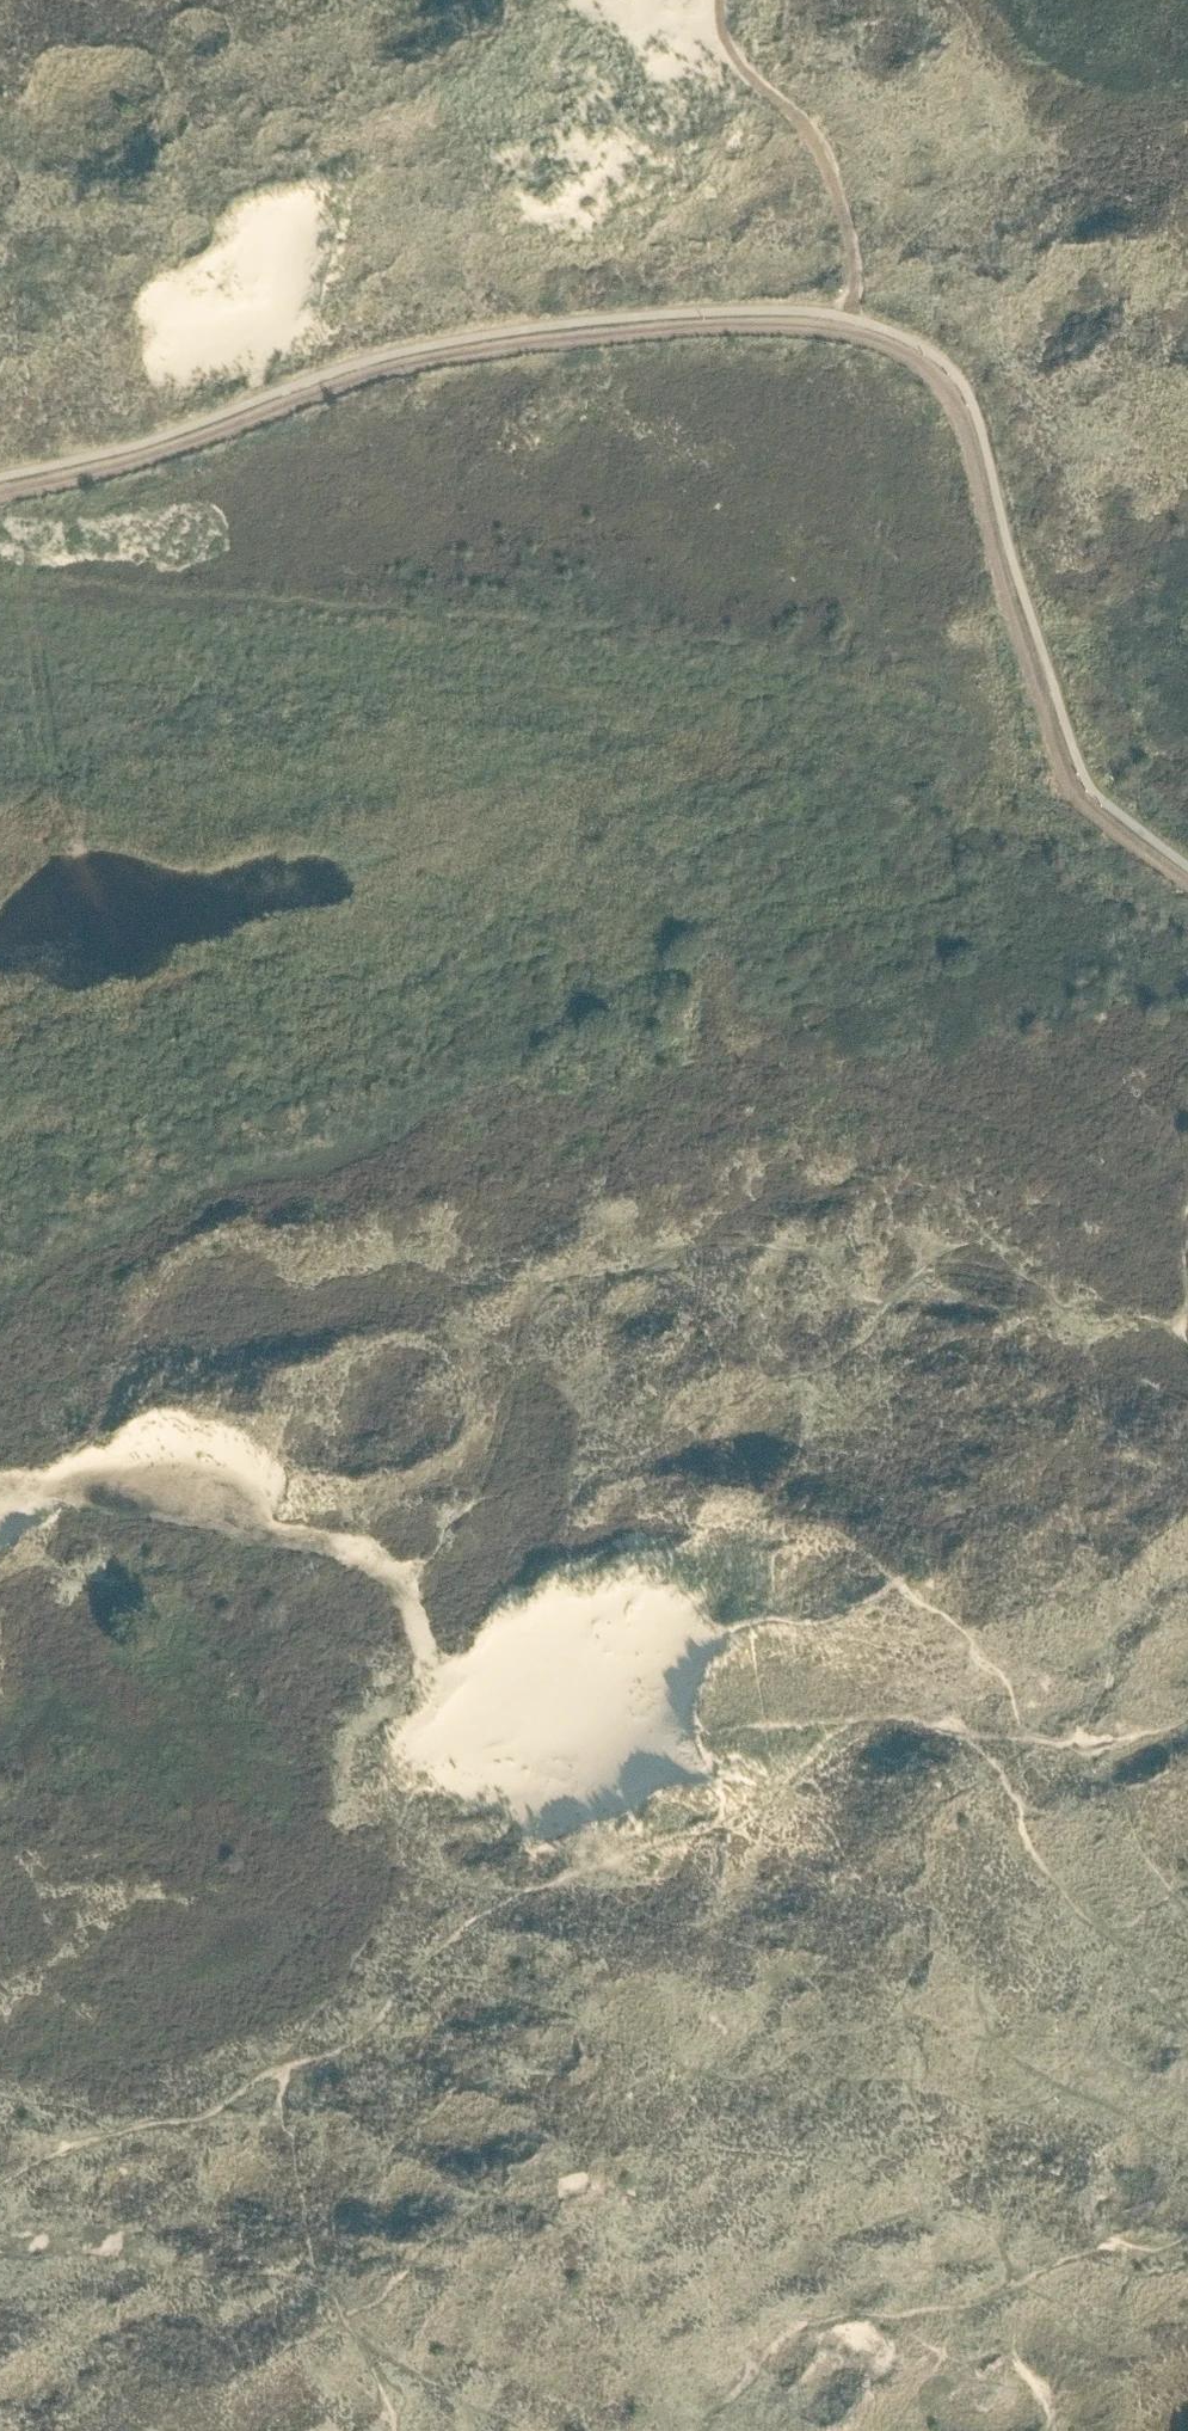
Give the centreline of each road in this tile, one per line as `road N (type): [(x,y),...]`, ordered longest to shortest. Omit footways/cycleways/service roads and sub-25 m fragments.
road 1 (track): [(718,0),(741,73),(803,143),(834,208),(849,253),(847,318)]

